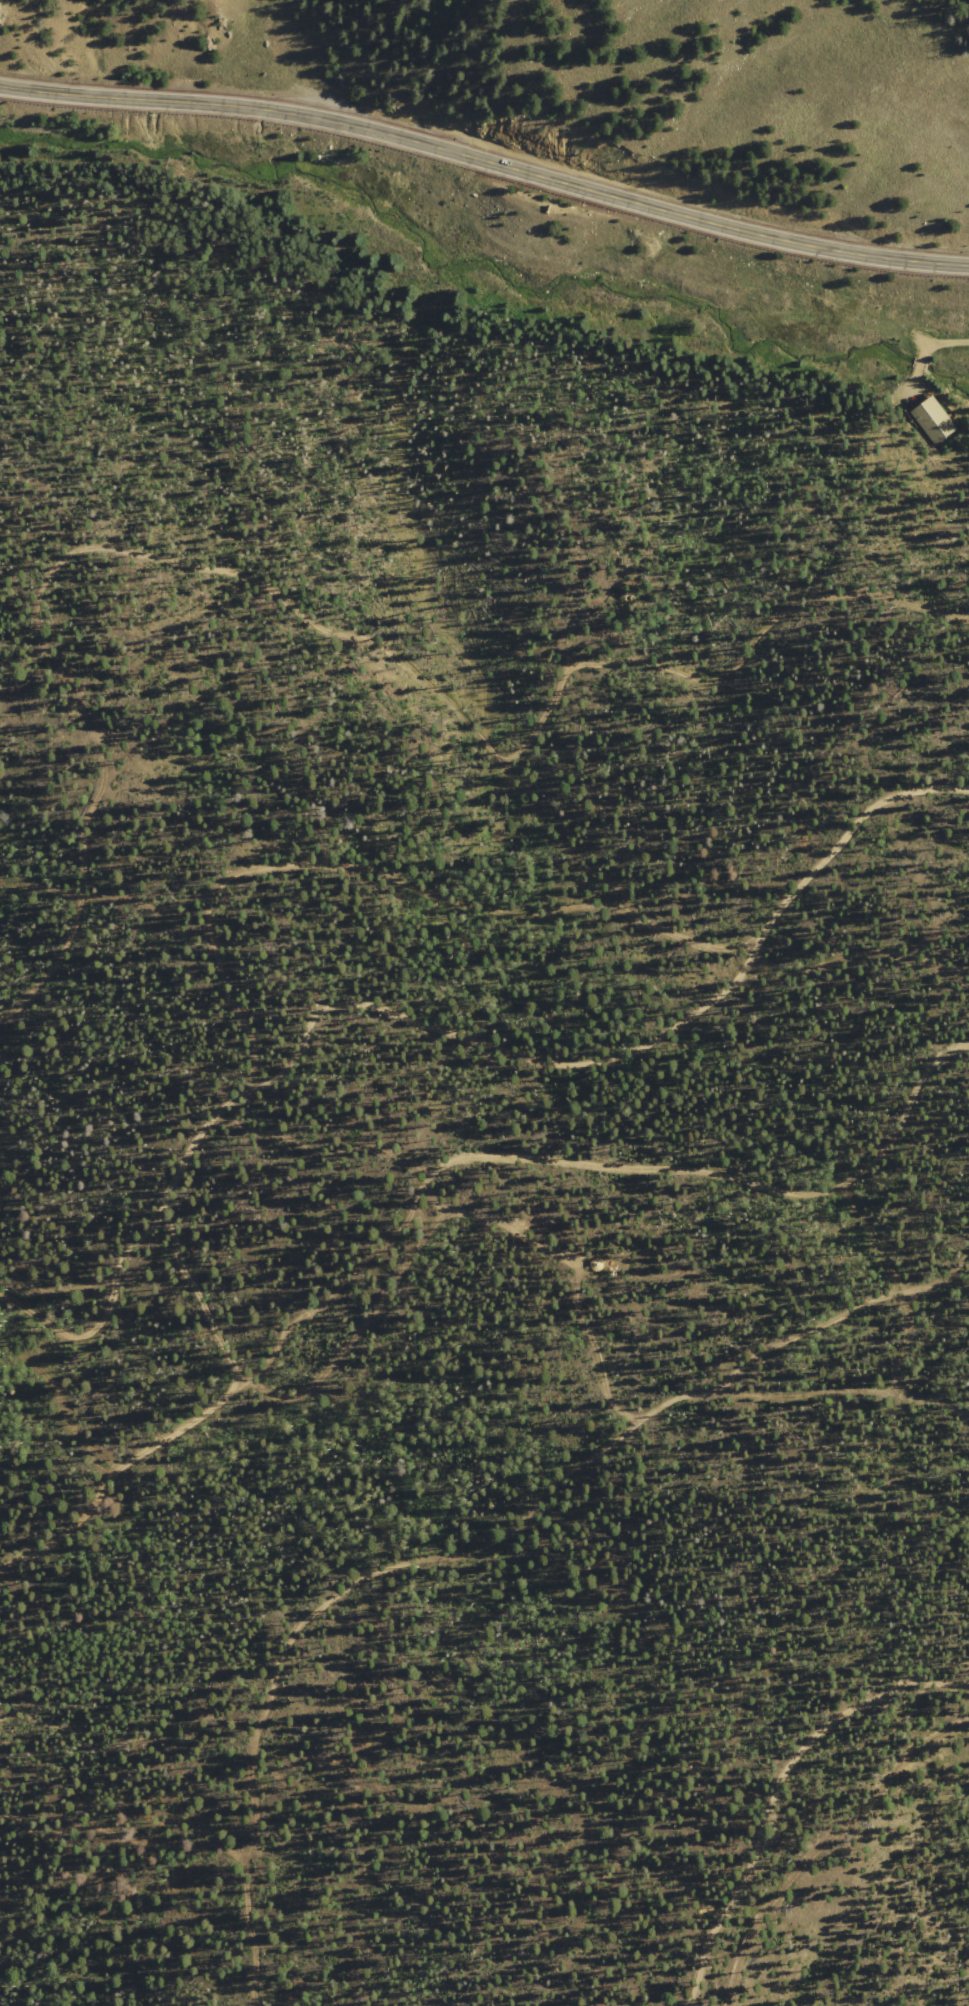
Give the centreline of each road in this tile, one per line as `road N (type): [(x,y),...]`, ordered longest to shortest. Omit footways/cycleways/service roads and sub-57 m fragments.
road 1 (track): [(0,1023),(68,957),(106,735),(44,670),(48,534),(194,530),(388,647),(511,768),(564,667),(721,680),(828,568),(968,582)]
road 2 (track): [(160,1454),(449,1154),(854,1179),(968,1040)]
road 3 (secondary): [(0,87),(271,110),(716,225),(881,260),(968,264)]
road 4 (track): [(724,2003),(732,1956),(859,1823),(968,1740)]
road 5 (track): [(0,1306),(36,1342),(95,1339),(160,1454)]

